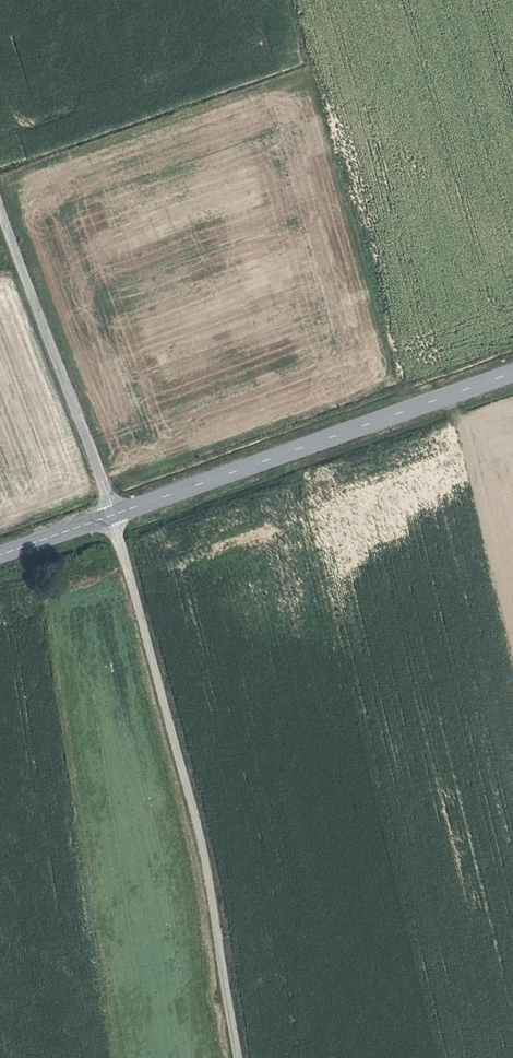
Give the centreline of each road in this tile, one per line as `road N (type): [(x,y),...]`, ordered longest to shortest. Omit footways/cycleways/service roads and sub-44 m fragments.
road 1 (track): [(113,516),(206,856),(238,1057)]
road 2 (secondary): [(113,516),(512,373)]
road 3 (unclassified): [(0,213),(113,516)]

